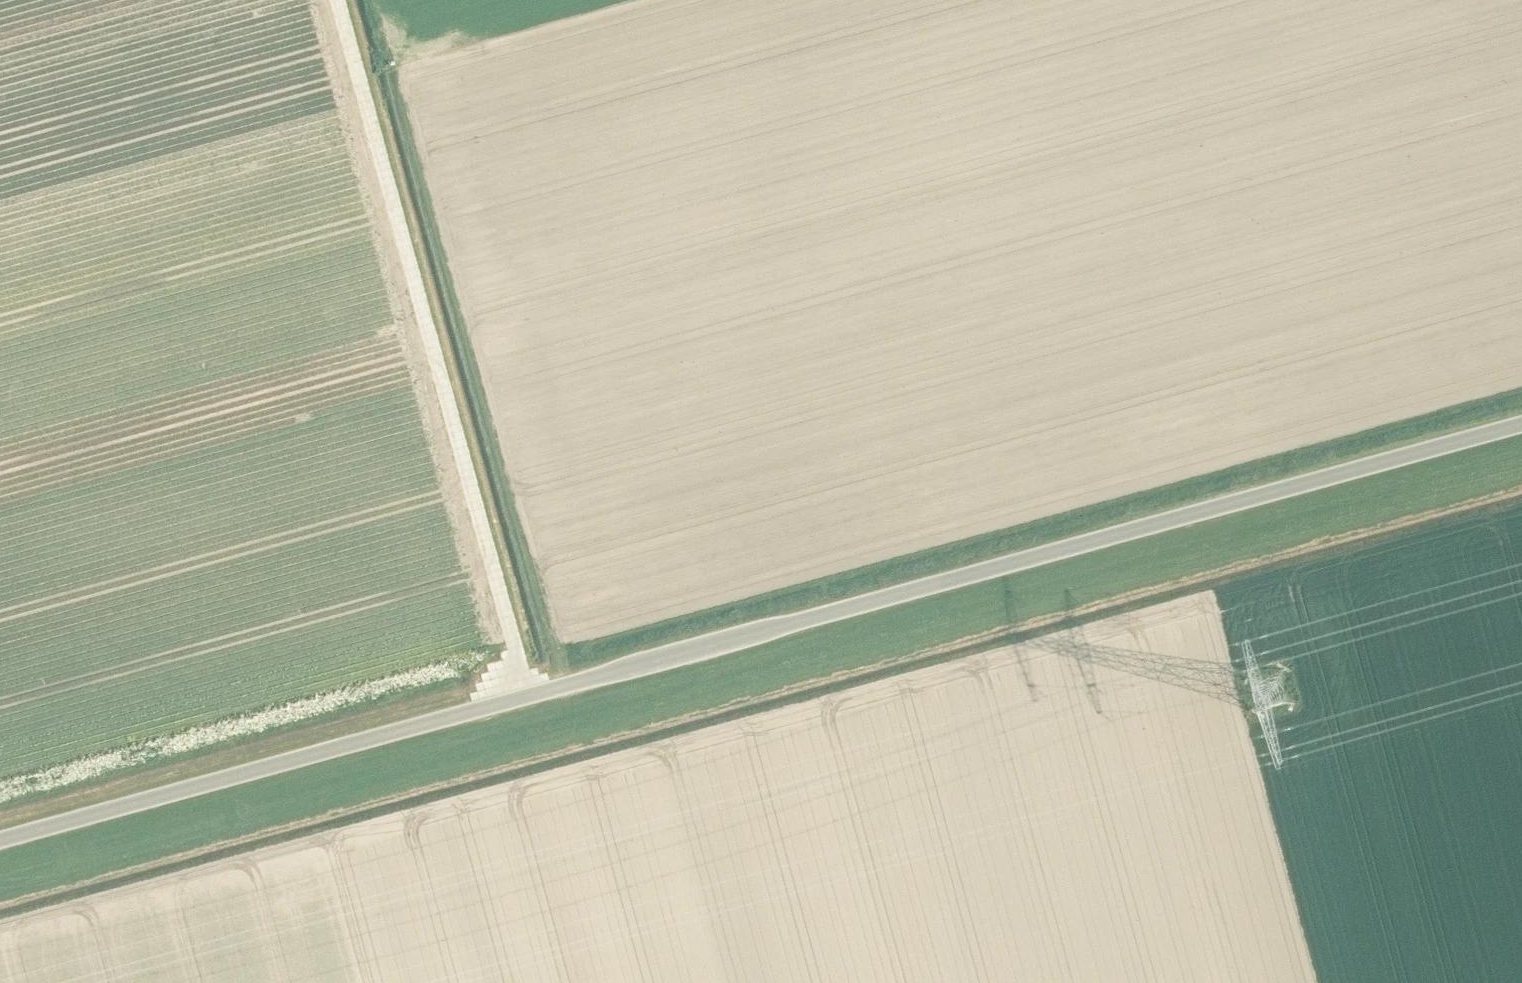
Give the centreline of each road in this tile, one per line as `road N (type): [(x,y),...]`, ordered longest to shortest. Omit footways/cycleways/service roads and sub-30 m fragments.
road 1 (unclassified): [(1521,417),(0,836)]

